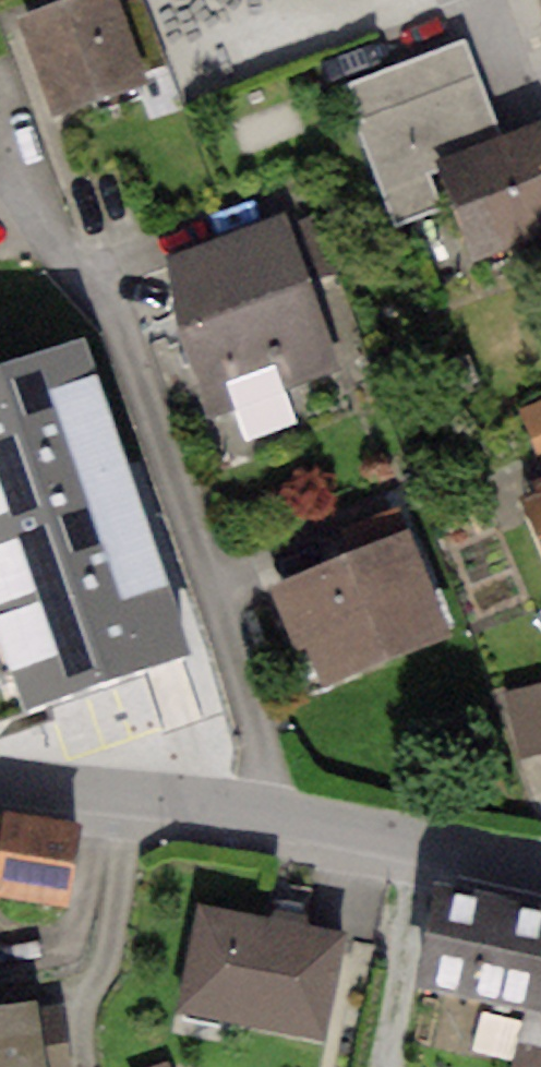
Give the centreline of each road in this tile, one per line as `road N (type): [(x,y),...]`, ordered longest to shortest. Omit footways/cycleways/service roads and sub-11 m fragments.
road 1 (residential): [(0,789),(272,812),(540,869)]

